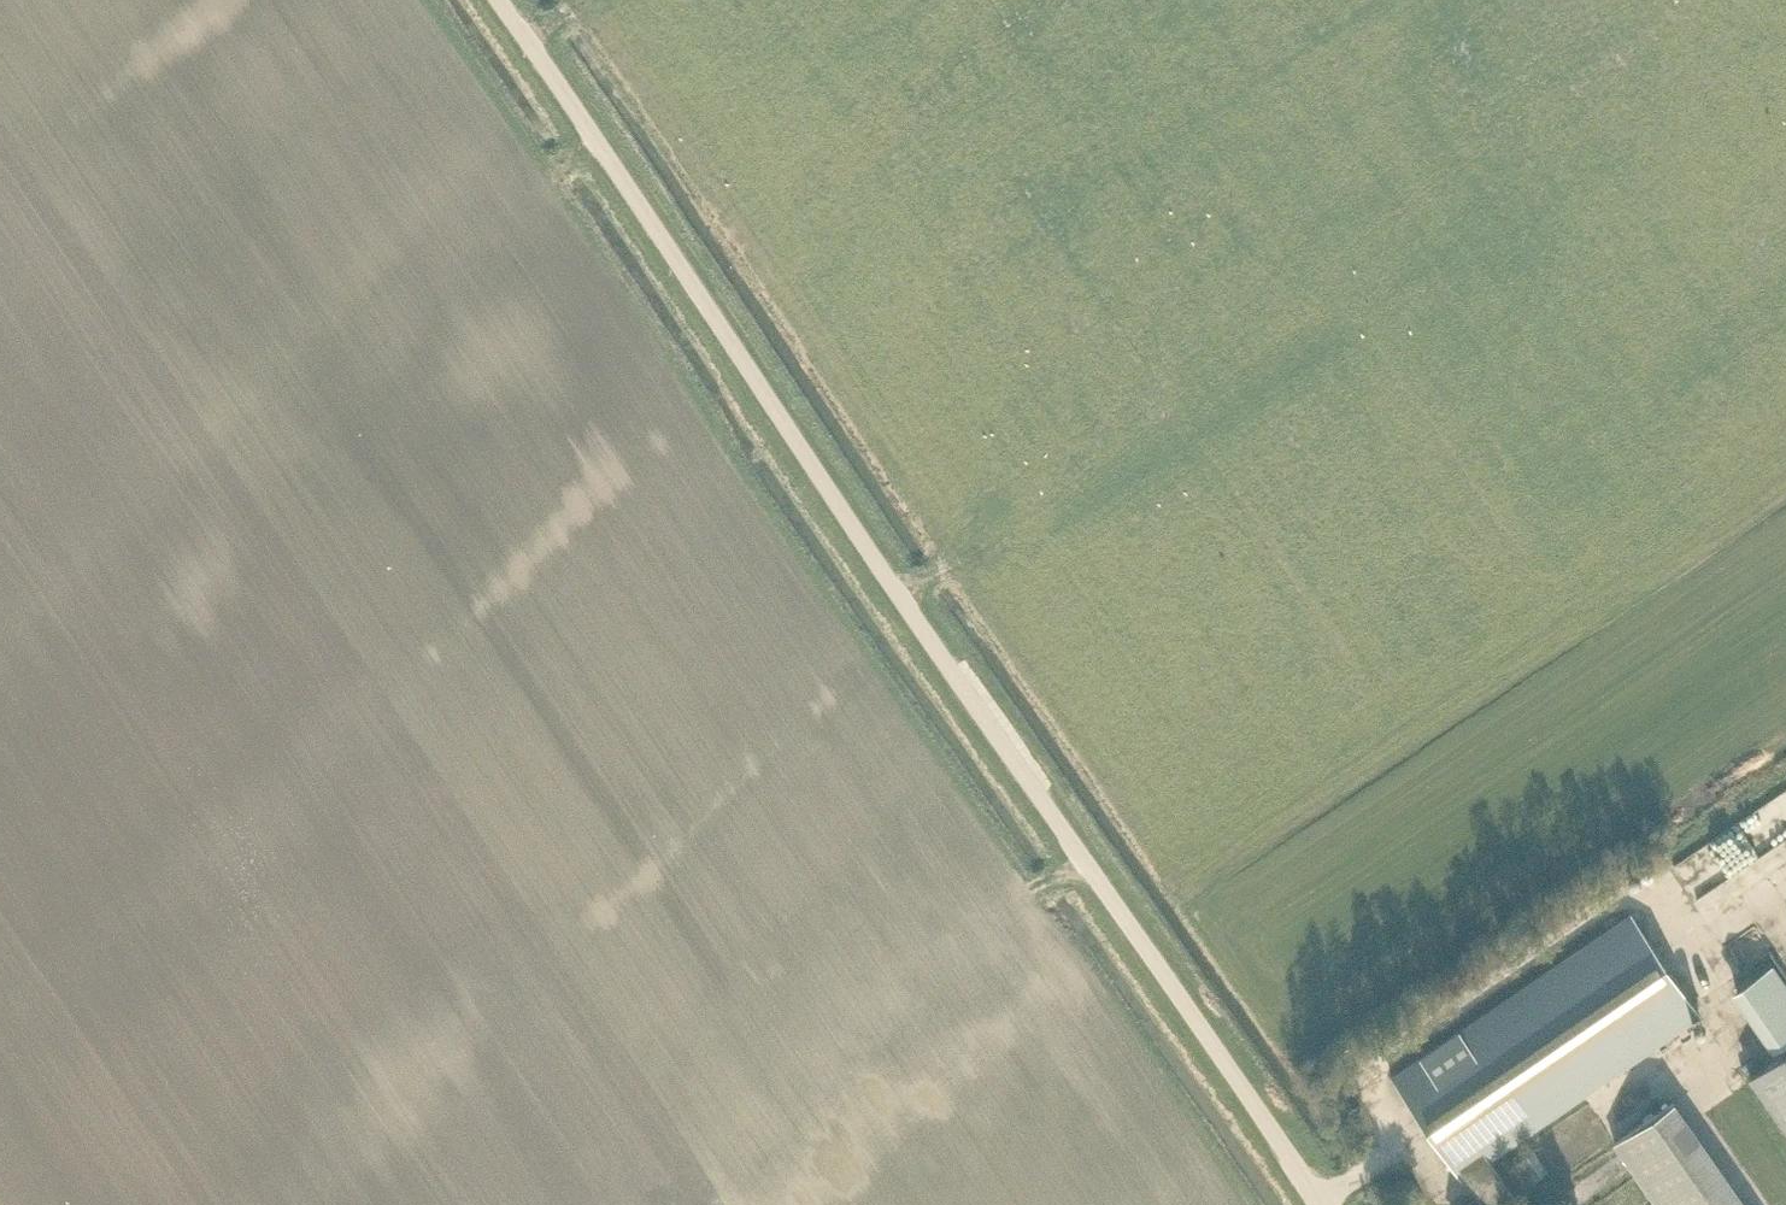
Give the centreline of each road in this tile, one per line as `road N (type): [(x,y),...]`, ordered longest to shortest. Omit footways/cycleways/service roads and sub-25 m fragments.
road 1 (unclassified): [(1320,1204),(499,0)]

